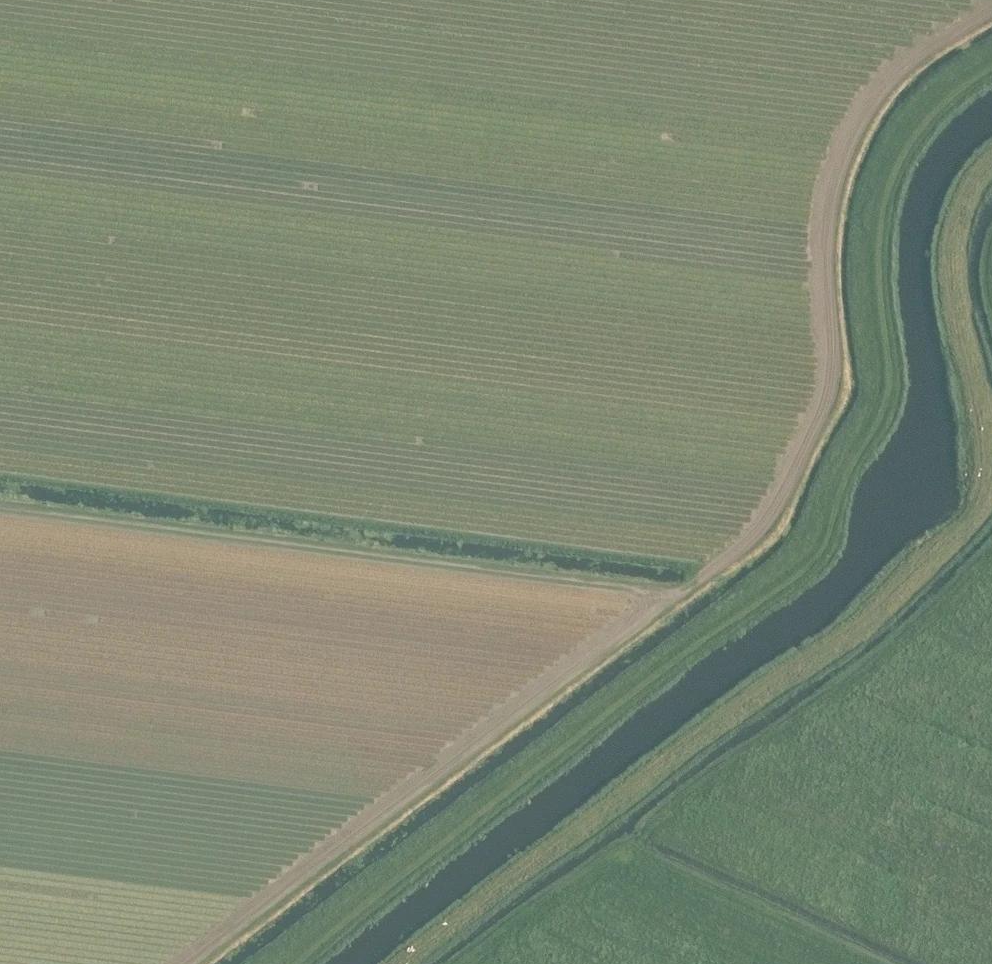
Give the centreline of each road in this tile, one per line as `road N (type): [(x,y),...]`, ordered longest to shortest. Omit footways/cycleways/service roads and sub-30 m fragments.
road 1 (track): [(670,595),(758,535),(817,423),(831,377),(828,226),(860,121),(907,60),(991,3)]

